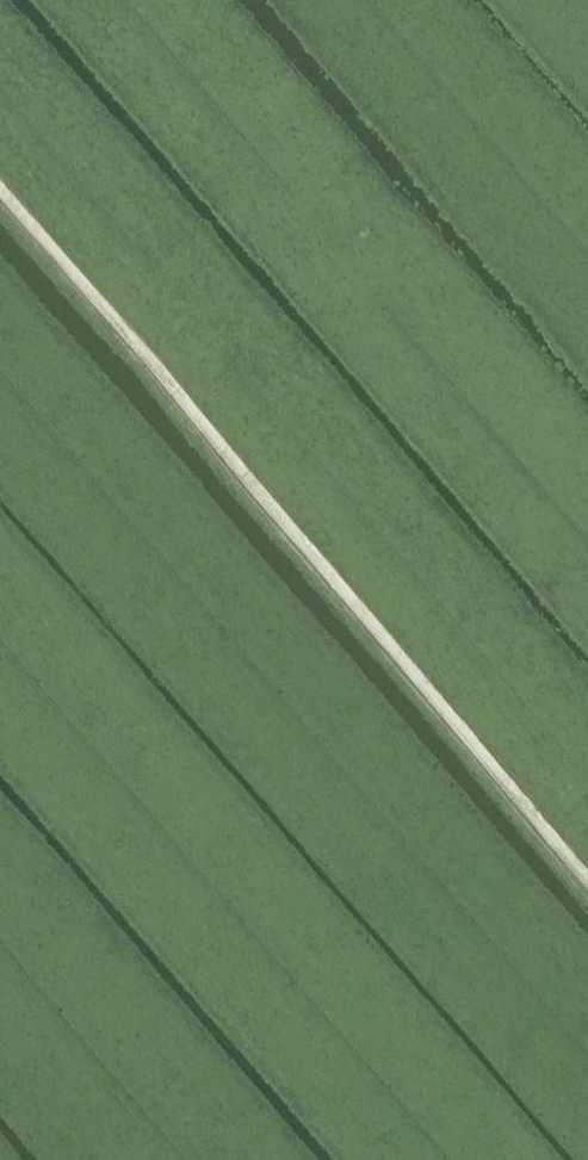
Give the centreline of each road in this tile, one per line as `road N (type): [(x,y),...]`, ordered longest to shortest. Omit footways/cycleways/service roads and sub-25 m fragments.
road 1 (track): [(587,881),(0,191)]

